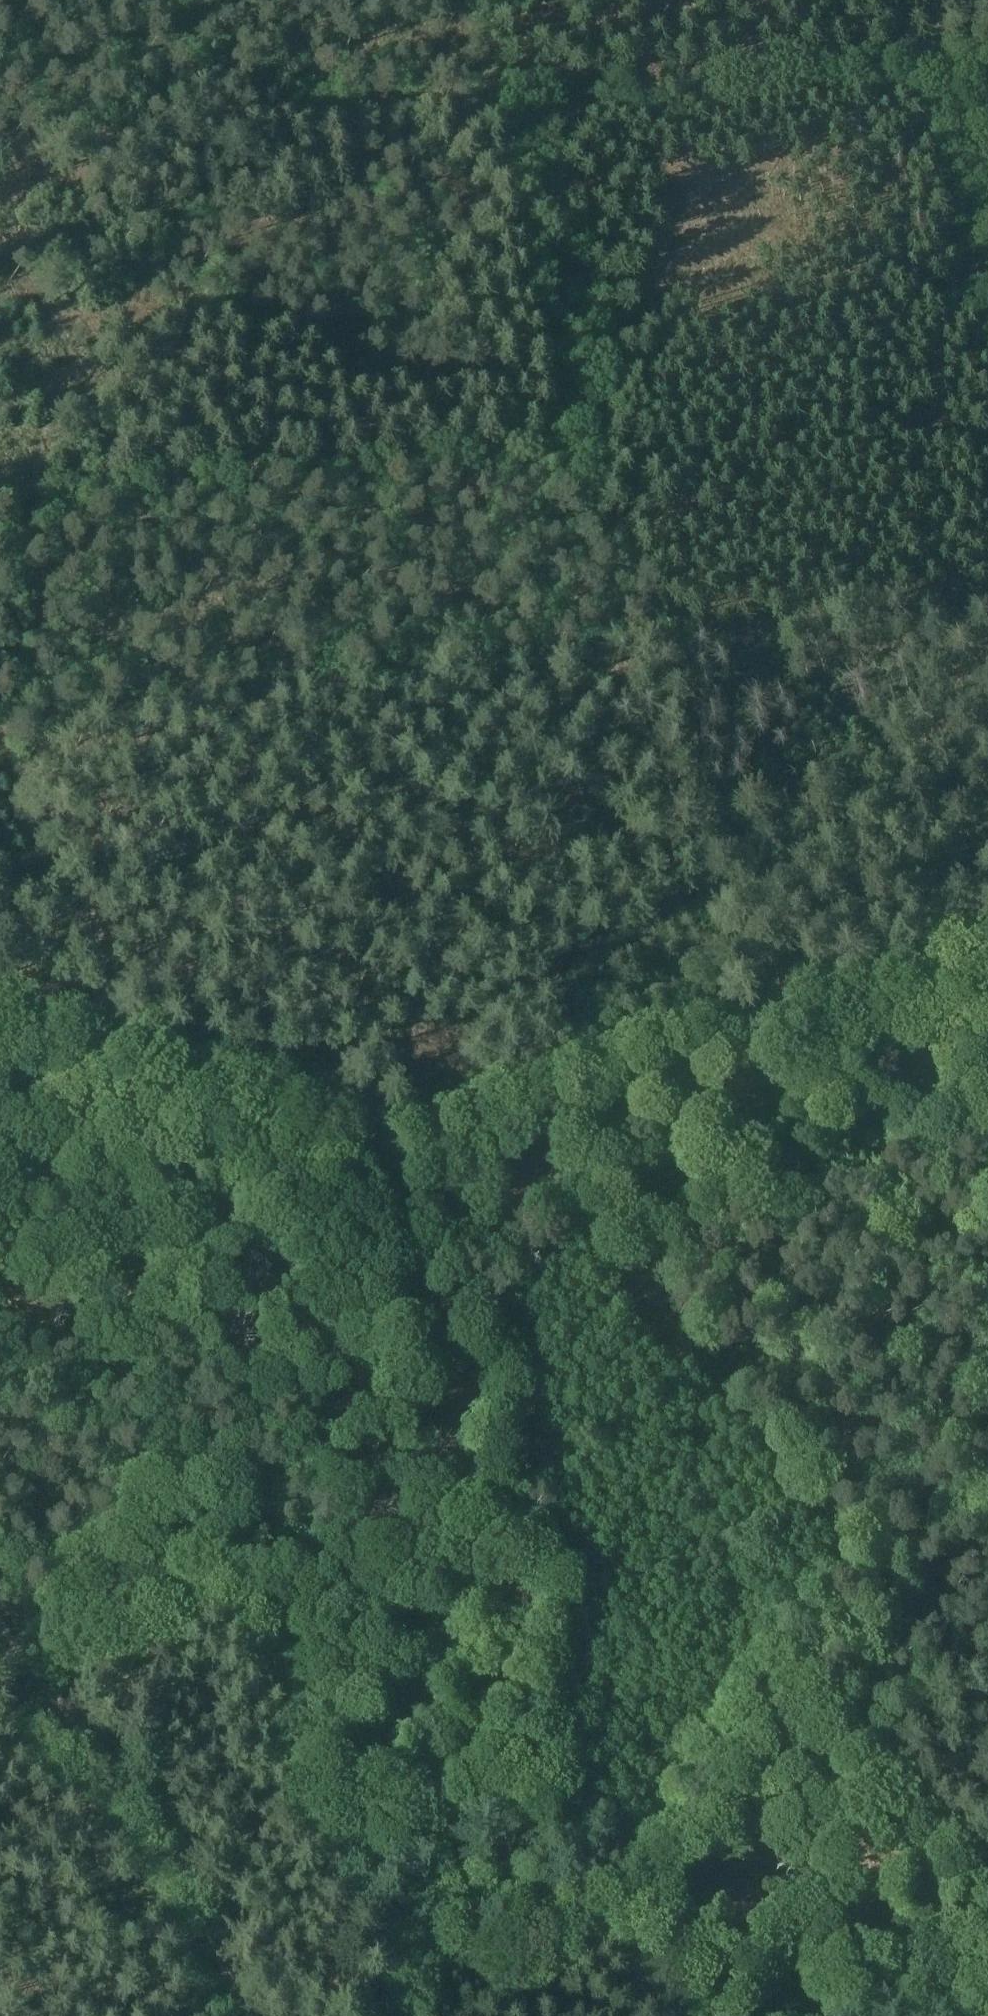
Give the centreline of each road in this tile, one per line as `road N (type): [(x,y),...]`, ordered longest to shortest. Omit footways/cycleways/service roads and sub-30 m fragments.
road 1 (track): [(0,1252),(987,946)]
road 2 (track): [(0,1632),(139,1810),(179,1873),(244,2015)]

